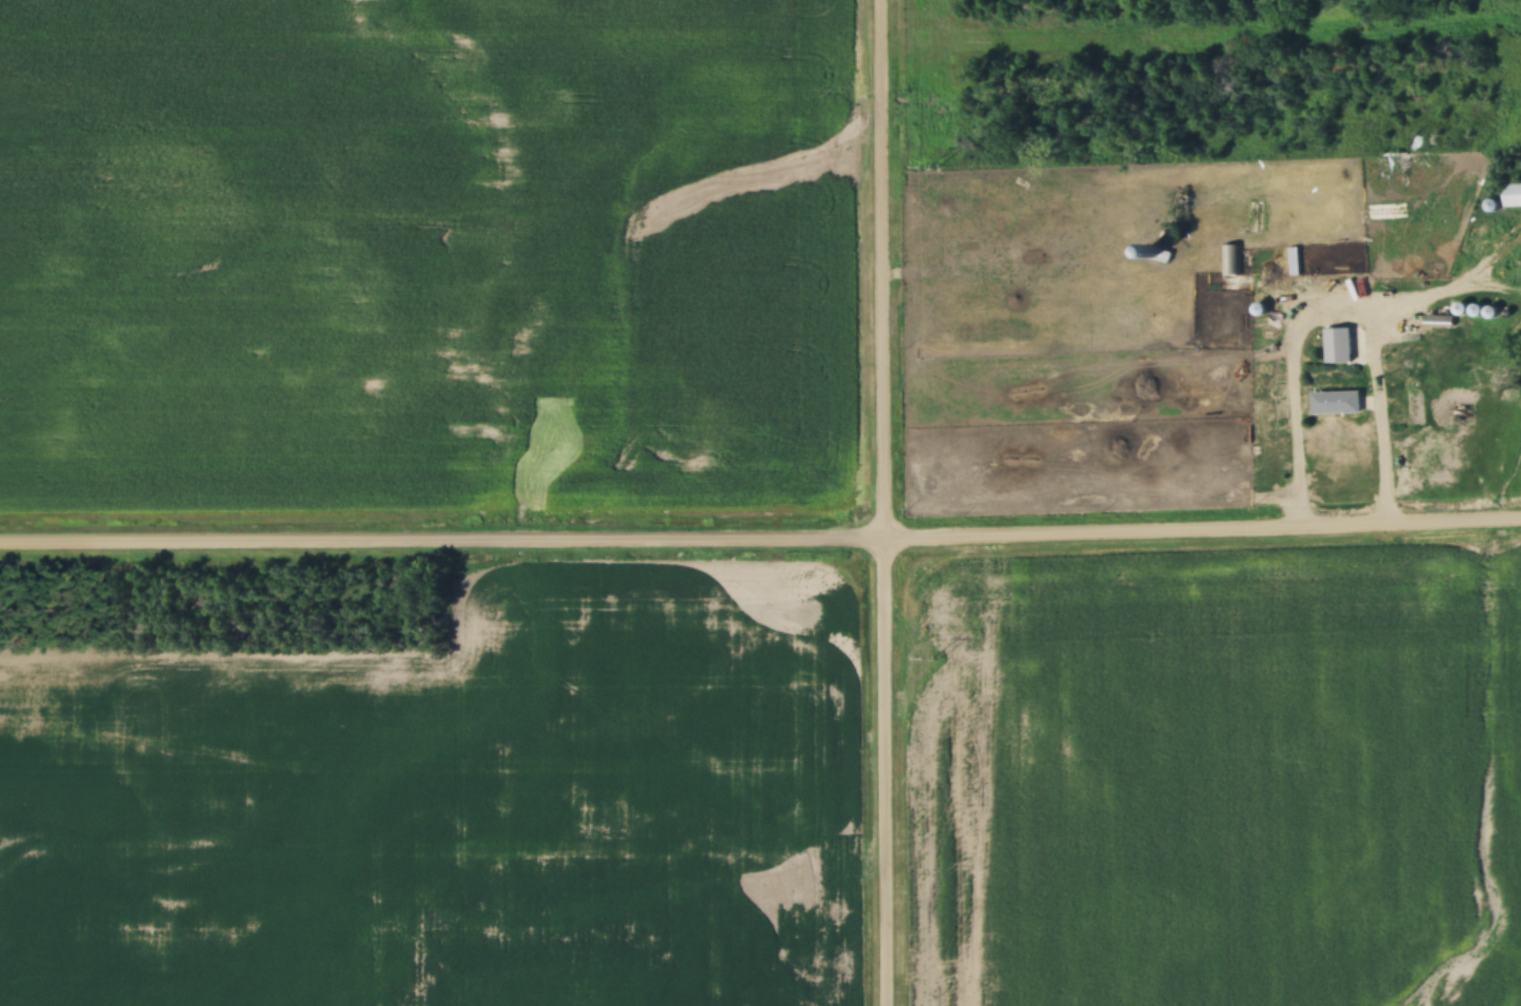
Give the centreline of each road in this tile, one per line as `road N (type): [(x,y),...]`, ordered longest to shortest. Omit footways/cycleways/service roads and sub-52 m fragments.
road 1 (residential): [(890,1005),(885,0)]
road 2 (residential): [(0,540),(887,538)]
road 3 (residential): [(1520,520),(887,538)]

